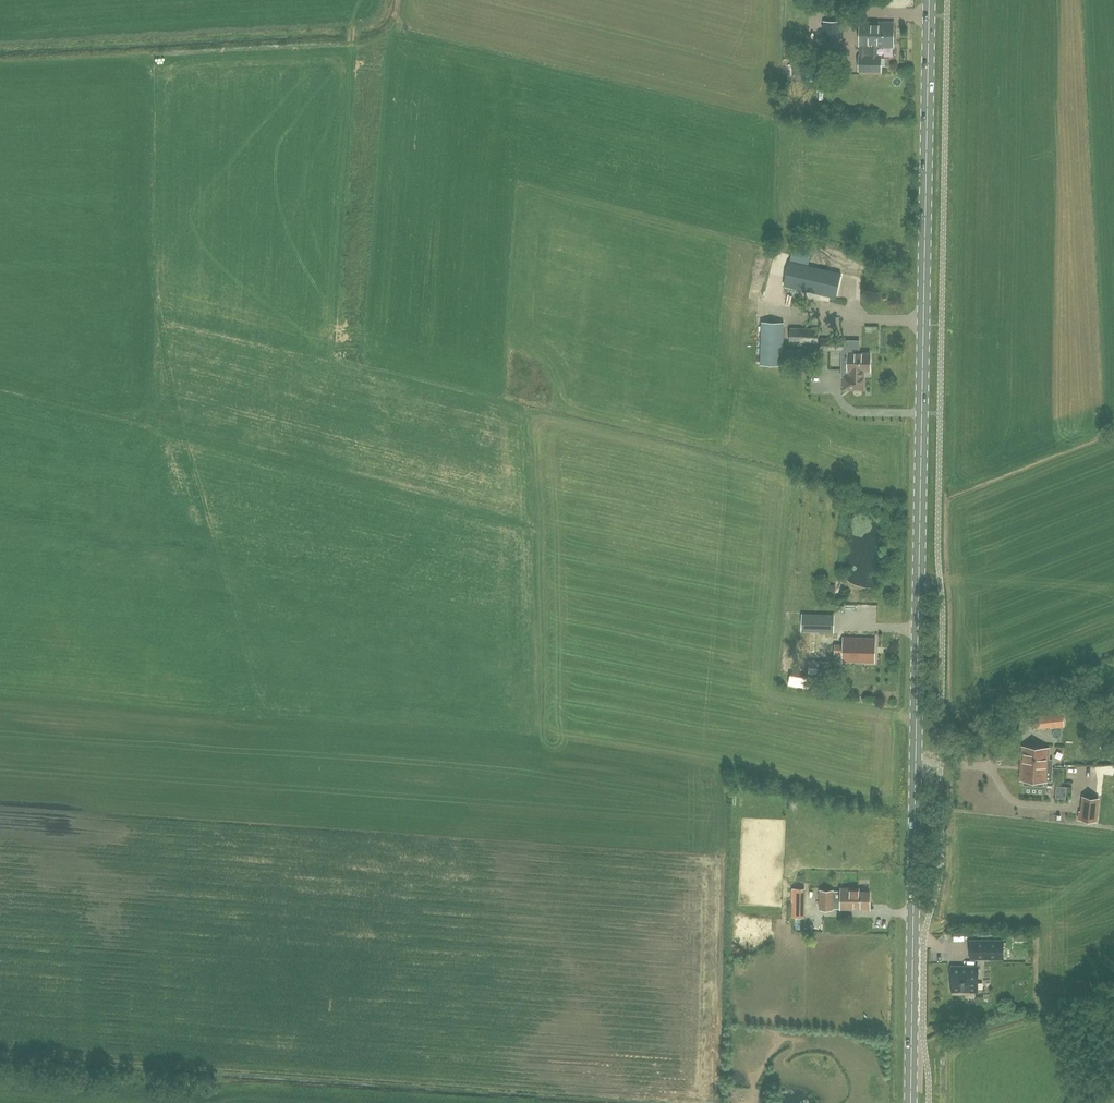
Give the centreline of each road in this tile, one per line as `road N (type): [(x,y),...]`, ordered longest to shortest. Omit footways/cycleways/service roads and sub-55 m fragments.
road 1 (secondary): [(911,1102),(932,0)]

